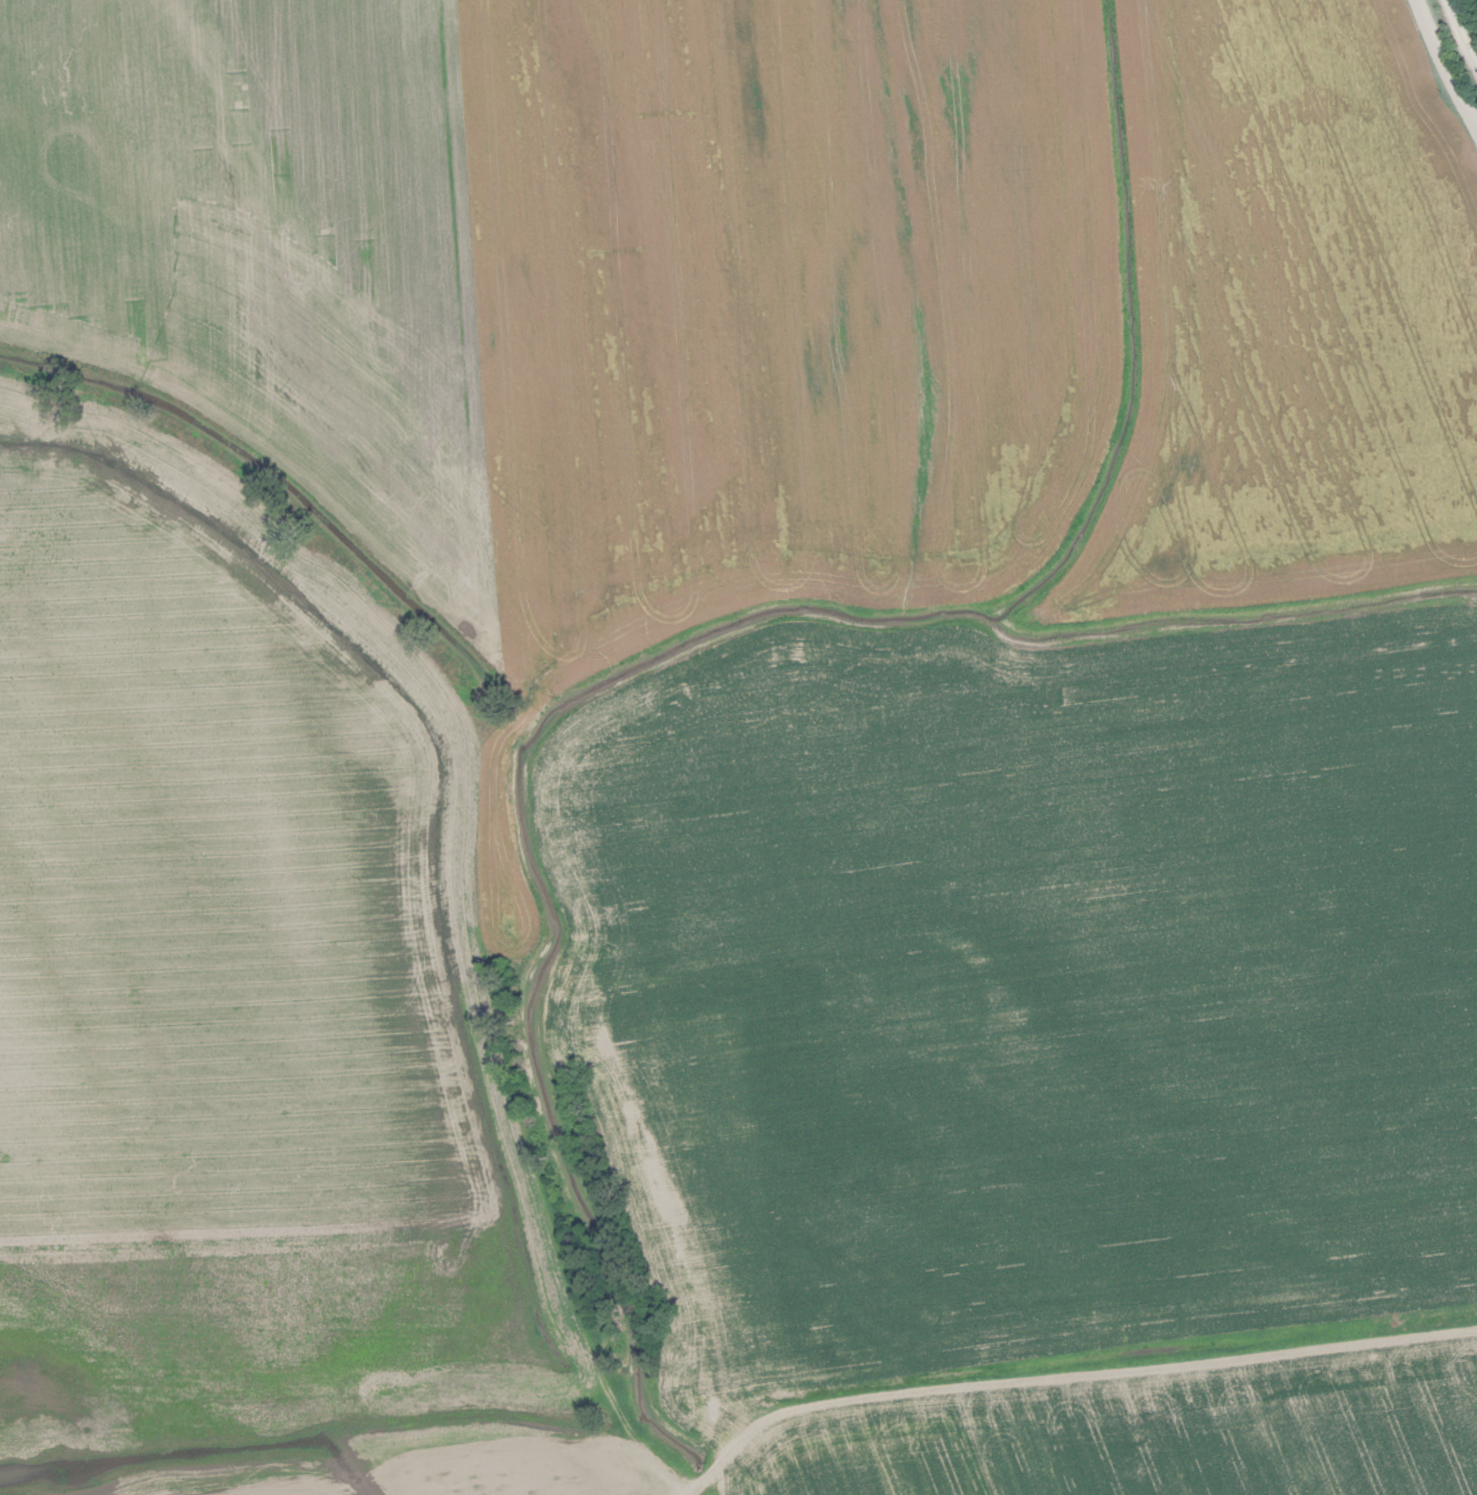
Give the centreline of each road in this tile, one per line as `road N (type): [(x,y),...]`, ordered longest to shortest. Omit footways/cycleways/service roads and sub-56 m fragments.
road 1 (residential): [(1476,157),(1410,0)]

